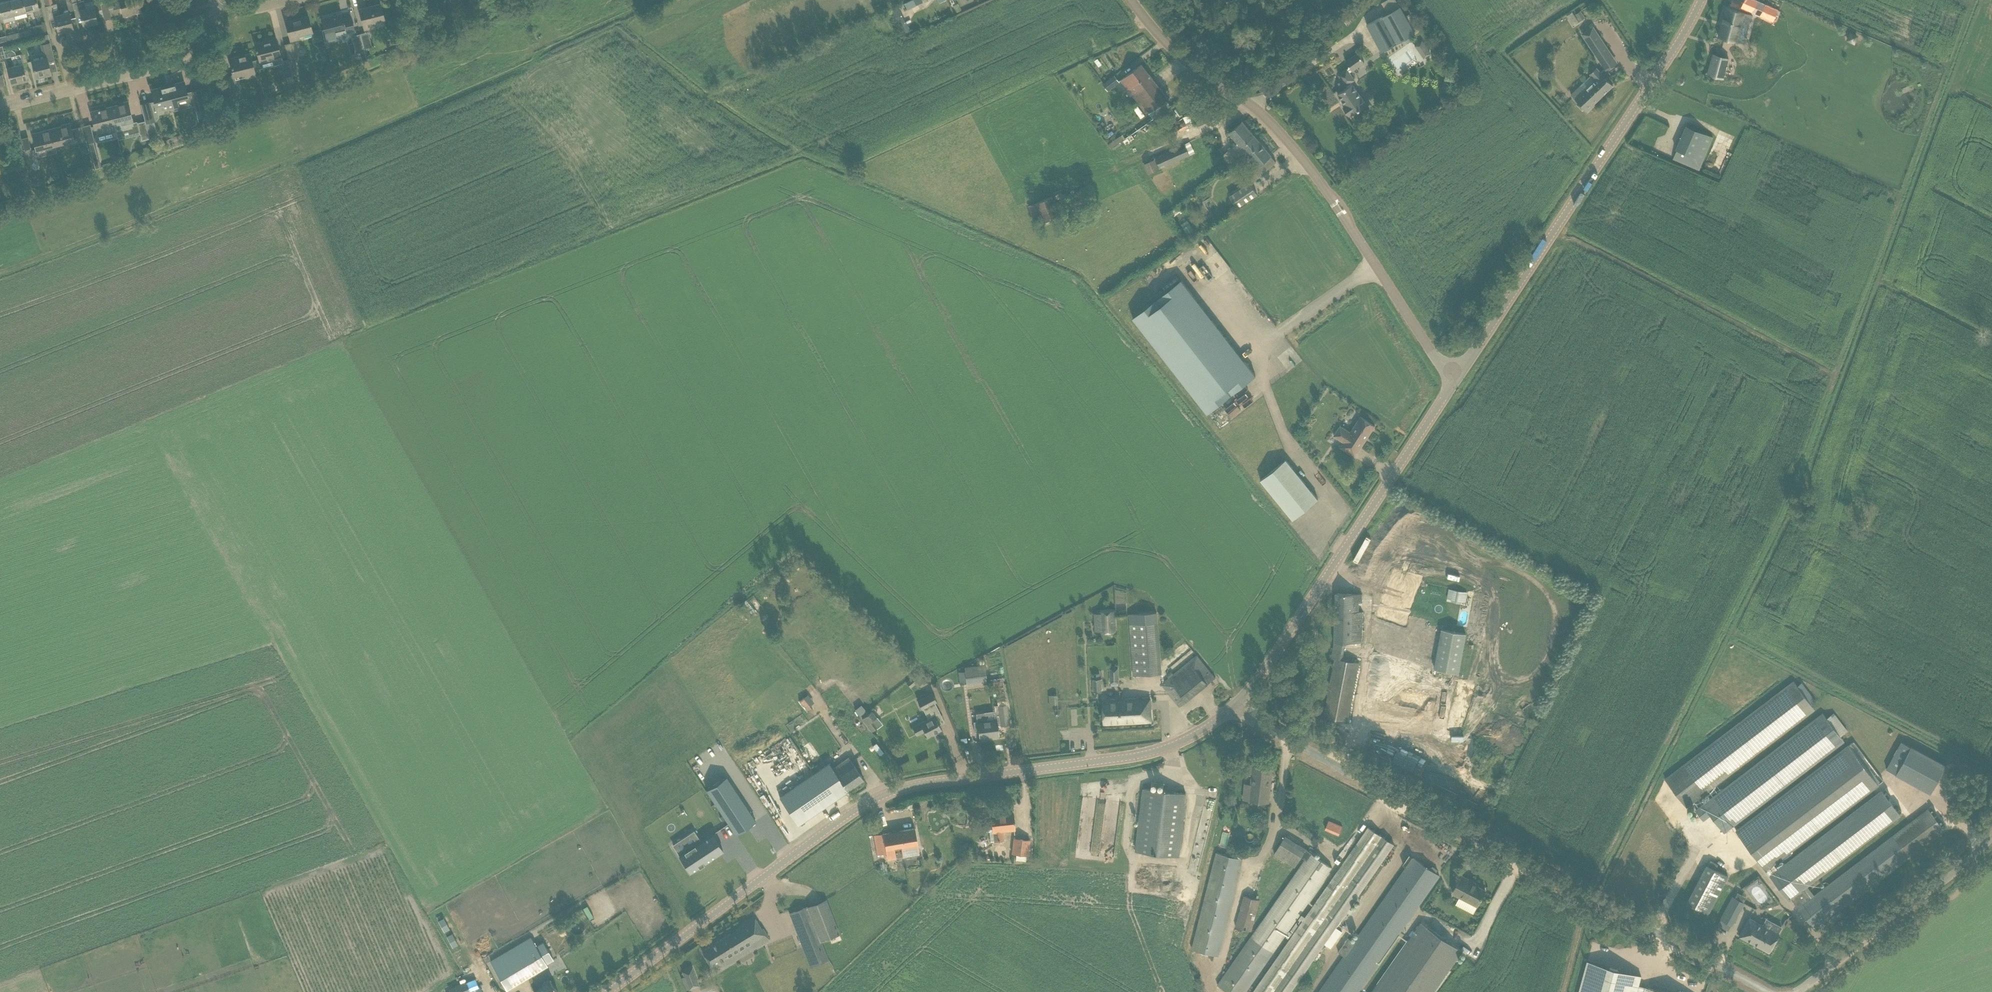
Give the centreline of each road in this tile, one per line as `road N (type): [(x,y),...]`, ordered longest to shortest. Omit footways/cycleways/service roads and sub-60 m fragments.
road 1 (tertiary): [(610,991),(885,795),(1148,754),(1202,732),(1234,708)]
road 2 (unclassified): [(1763,991),(1234,708)]
road 3 (unclassified): [(1458,376),(1440,365),(1297,152),(1264,117),(1171,47),(1131,0)]
road 4 (tertiary): [(1458,376),(1700,0)]
road 5 (tertiary): [(1234,708),(1458,376)]
road 6 (unclassified): [(1795,991),(1991,830)]
road 7 (unclassified): [(122,77),(182,58),(223,0)]
road 8 (residential): [(122,77),(105,36),(66,45),(71,90)]

